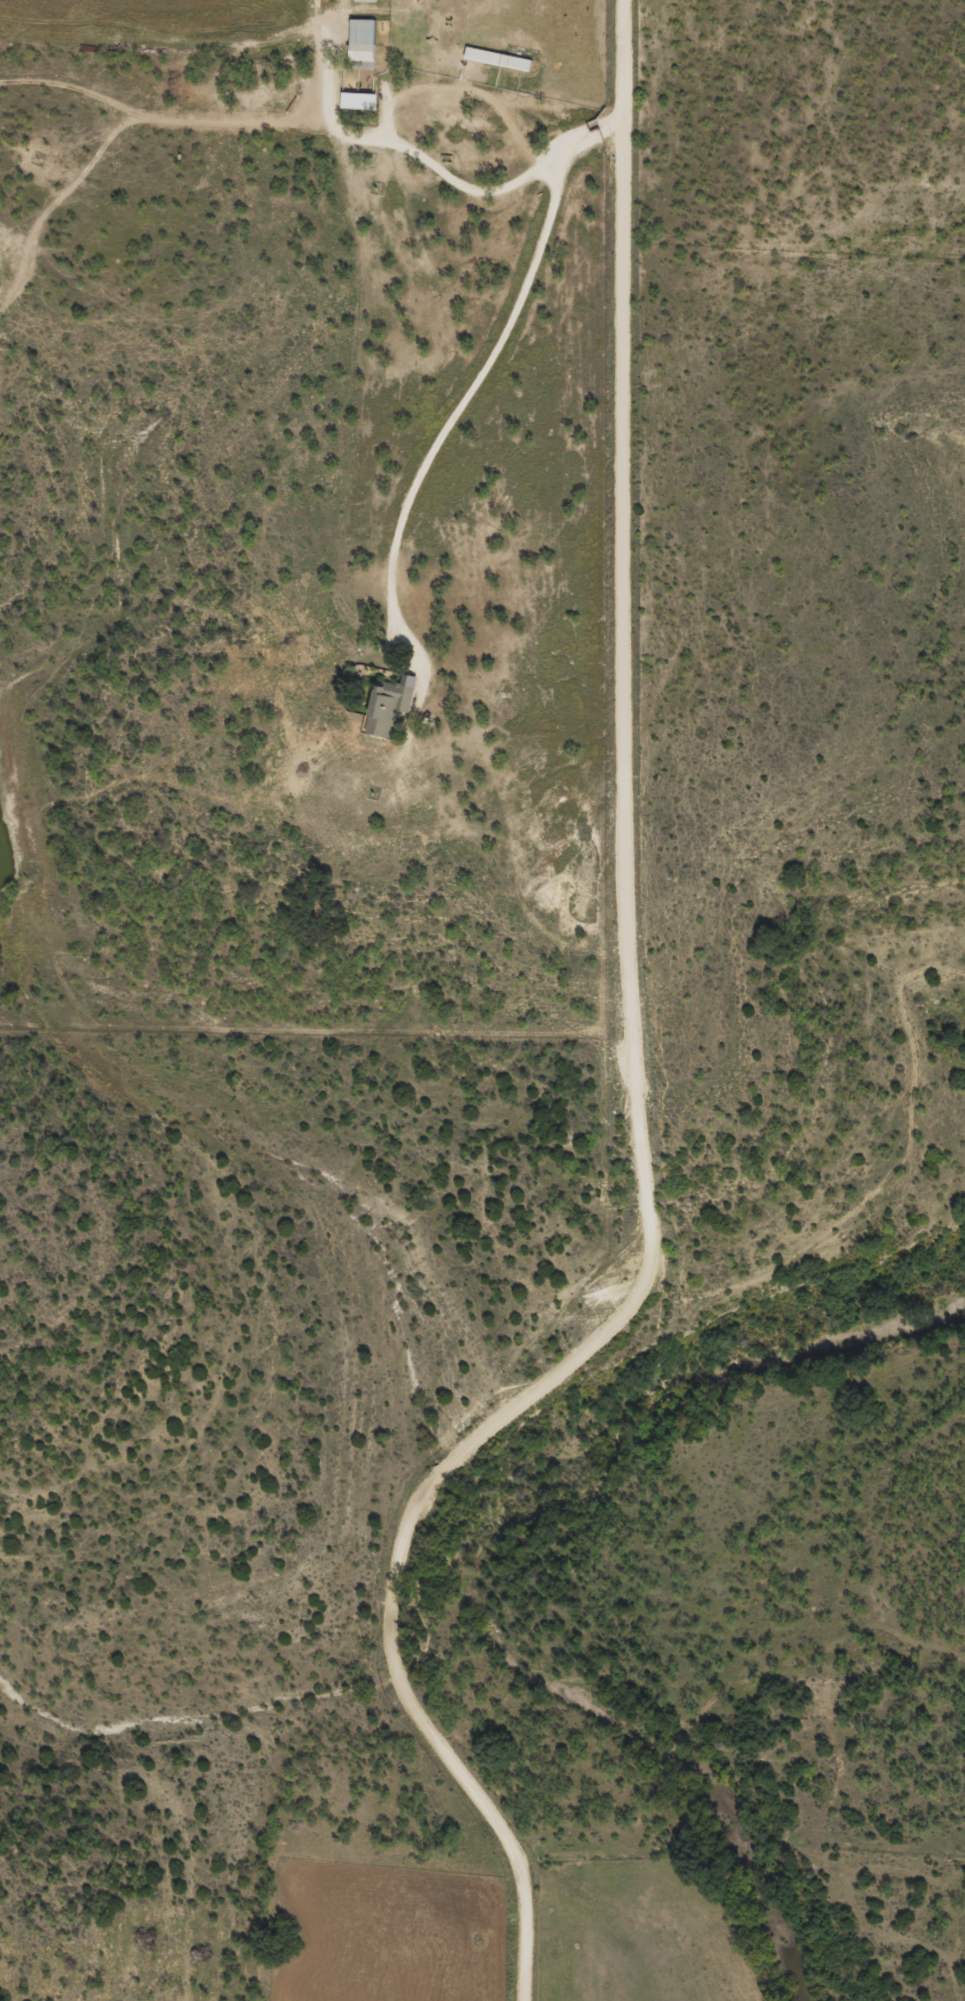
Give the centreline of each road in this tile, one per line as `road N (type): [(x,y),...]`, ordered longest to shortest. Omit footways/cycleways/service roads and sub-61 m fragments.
road 1 (residential): [(524,2000),(526,1900),(513,1861),(398,1693),(386,1638),(401,1542),(426,1493),(625,1322),(650,1276),(622,758),(620,0)]
road 2 (residential): [(317,0),(332,126),(197,125),(41,79),(0,81)]

